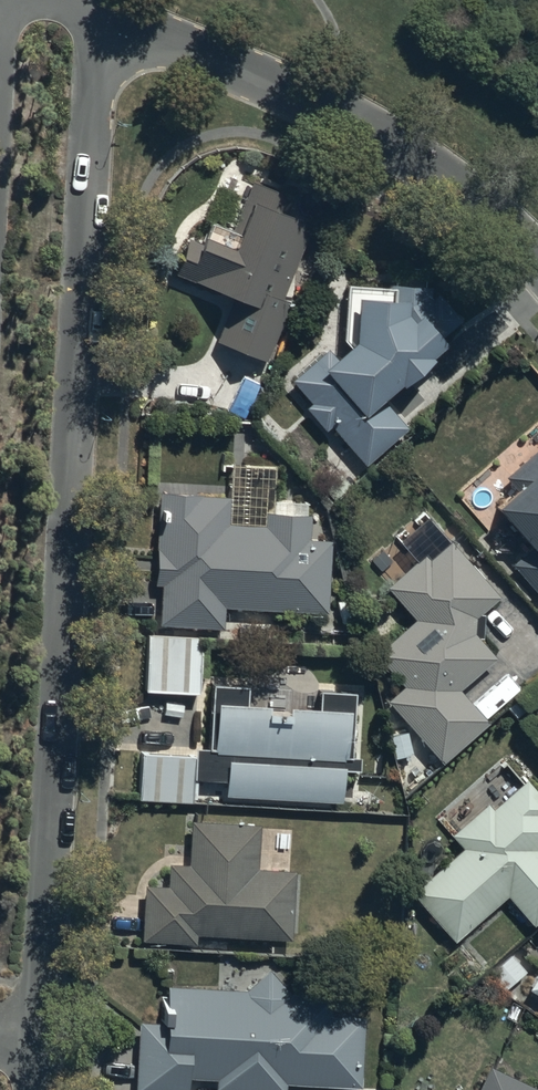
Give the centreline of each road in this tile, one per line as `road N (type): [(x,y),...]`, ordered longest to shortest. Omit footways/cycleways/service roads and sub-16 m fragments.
road 1 (residential): [(100,13),(39,1039)]
road 2 (residential): [(100,13),(395,144),(439,175),(537,275)]

